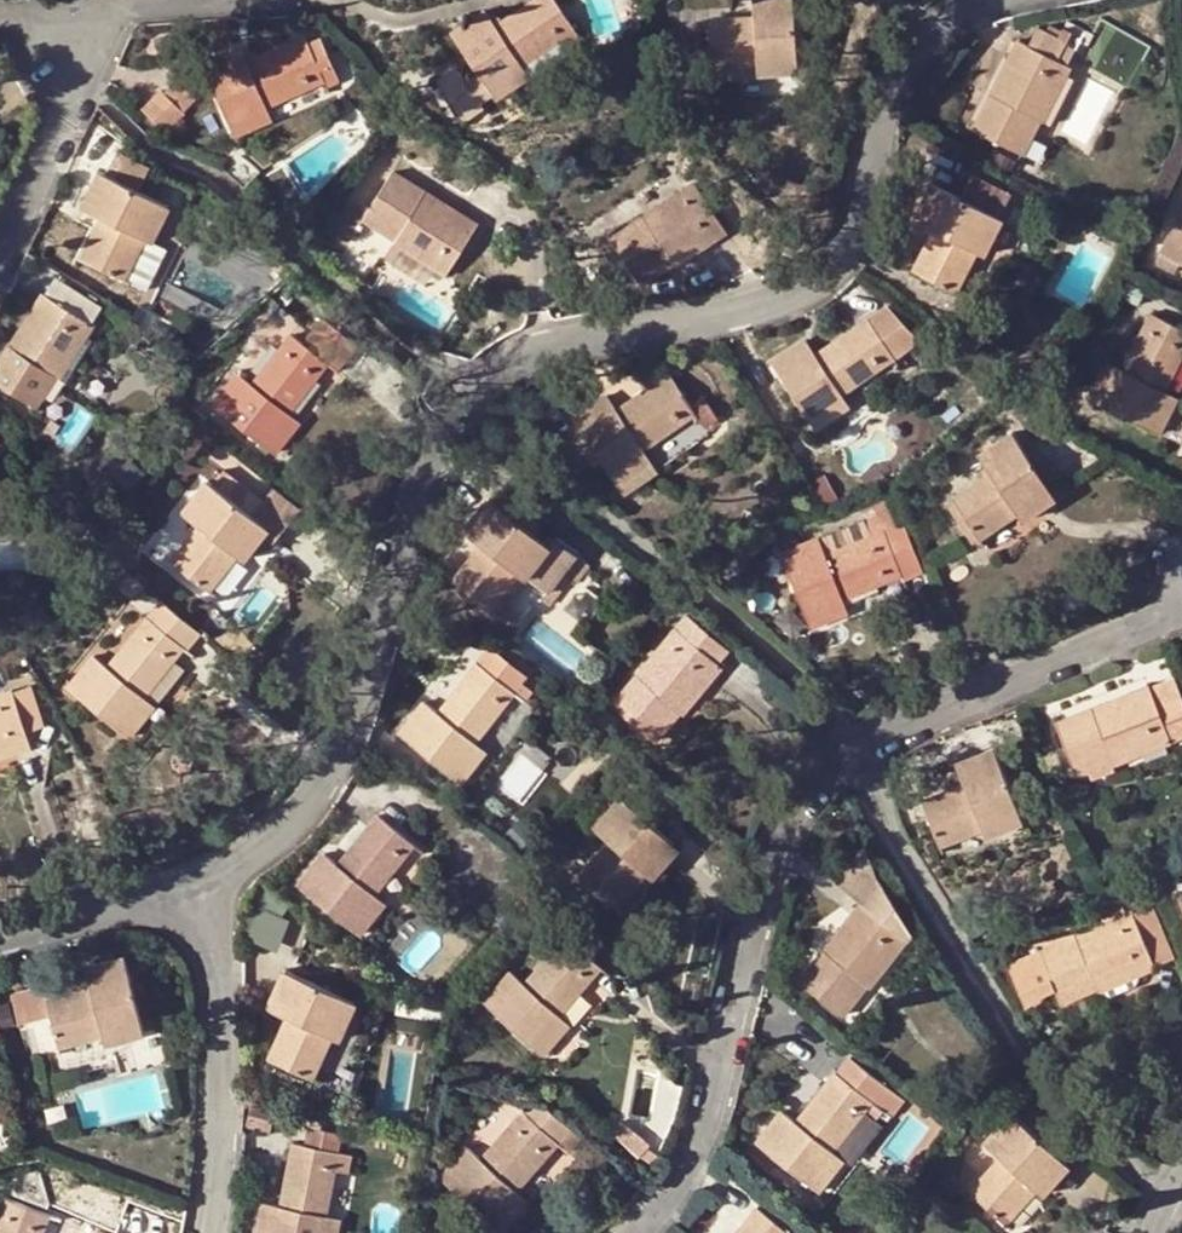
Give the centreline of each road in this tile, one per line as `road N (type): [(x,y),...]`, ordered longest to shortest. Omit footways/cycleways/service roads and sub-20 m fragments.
road 1 (residential): [(201,893),(324,802),(411,492),(476,394),(580,331),(742,308),(822,284),(876,208),(902,79),(947,12),(986,0)]
road 2 (residential): [(630,1232),(701,1130),(775,831),(866,743),(1181,606)]
road 3 (residential): [(212,1232),(225,1037),(201,893)]
road 4 (residential): [(386,21),(305,2),(66,16)]
road 5 (residential): [(0,249),(59,121),(66,16)]
road 6 (residential): [(0,936),(201,893)]

